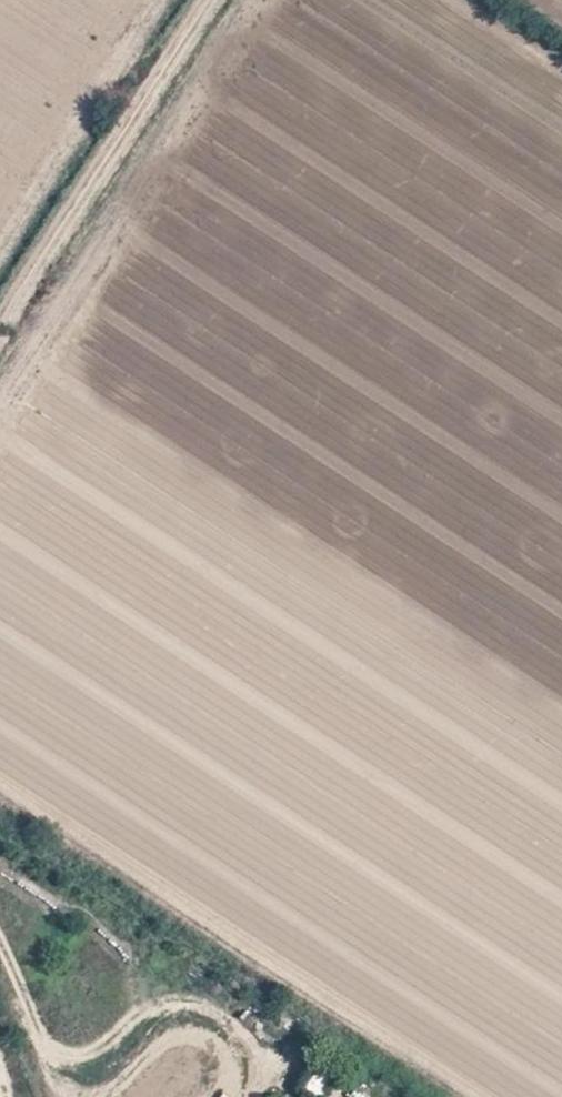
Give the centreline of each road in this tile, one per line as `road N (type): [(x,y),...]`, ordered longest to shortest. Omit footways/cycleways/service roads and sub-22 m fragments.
road 1 (track): [(203,0),(0,320)]

